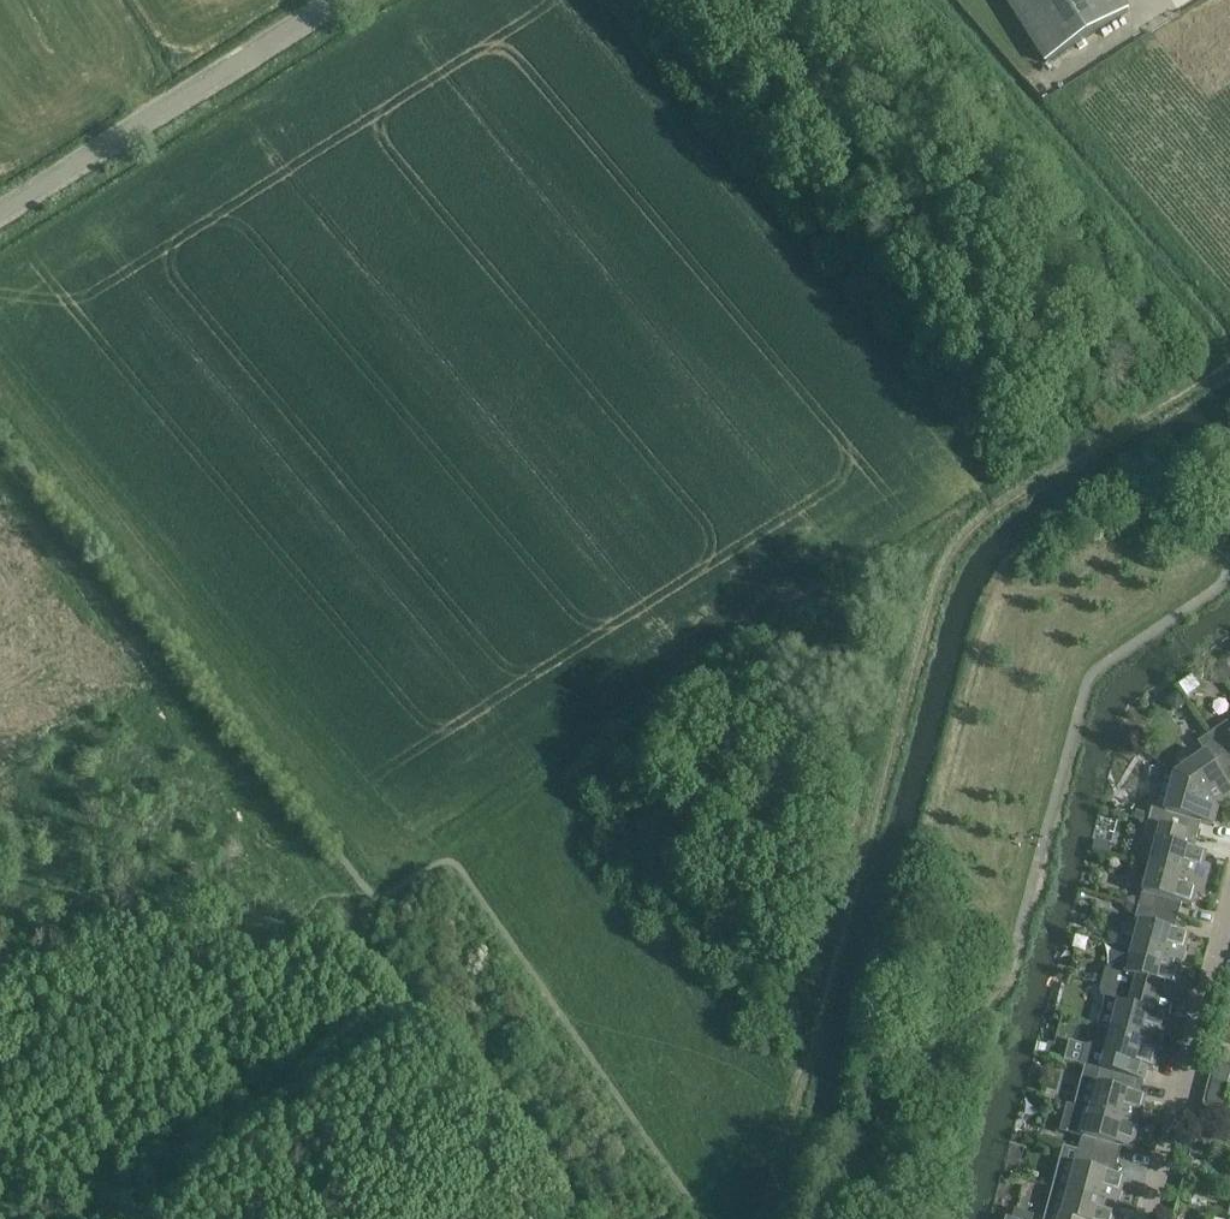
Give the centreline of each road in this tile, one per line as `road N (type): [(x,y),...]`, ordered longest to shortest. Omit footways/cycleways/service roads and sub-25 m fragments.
road 1 (unclassified): [(0,212),(332,0)]
road 2 (residential): [(1146,1218),(1229,891)]

